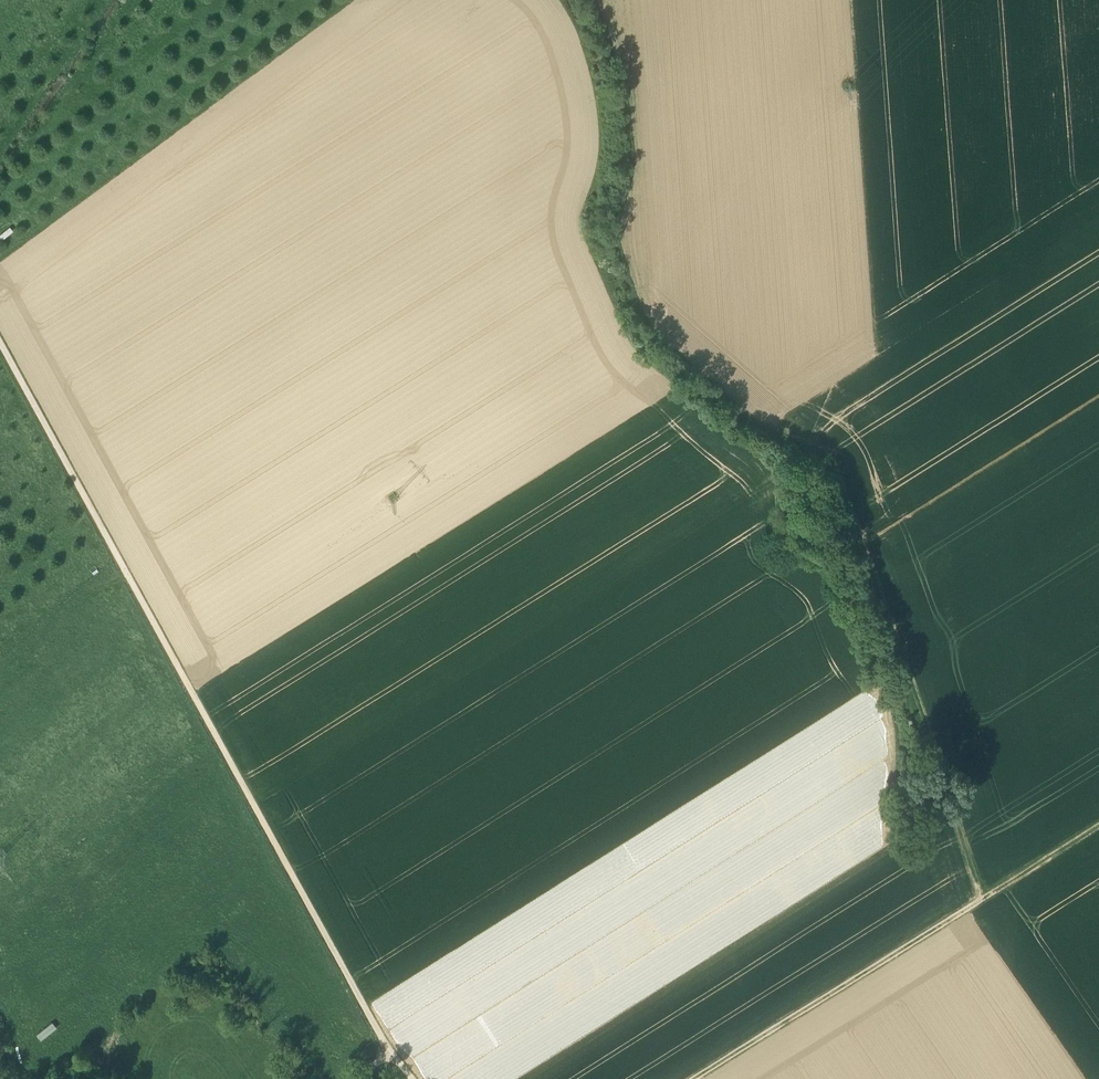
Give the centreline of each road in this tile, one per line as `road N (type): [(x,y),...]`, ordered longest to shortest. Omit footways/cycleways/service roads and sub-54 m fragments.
road 1 (track): [(607,0),(625,40),(643,150),(628,220),(644,301),(761,410),(836,457),(859,494),(886,605),(914,662),(918,719),(938,733),(965,782),(957,825),(986,897)]
road 2 (track): [(0,342),(389,1052),(411,1078)]
road 3 (track): [(1098,826),(708,1078)]

